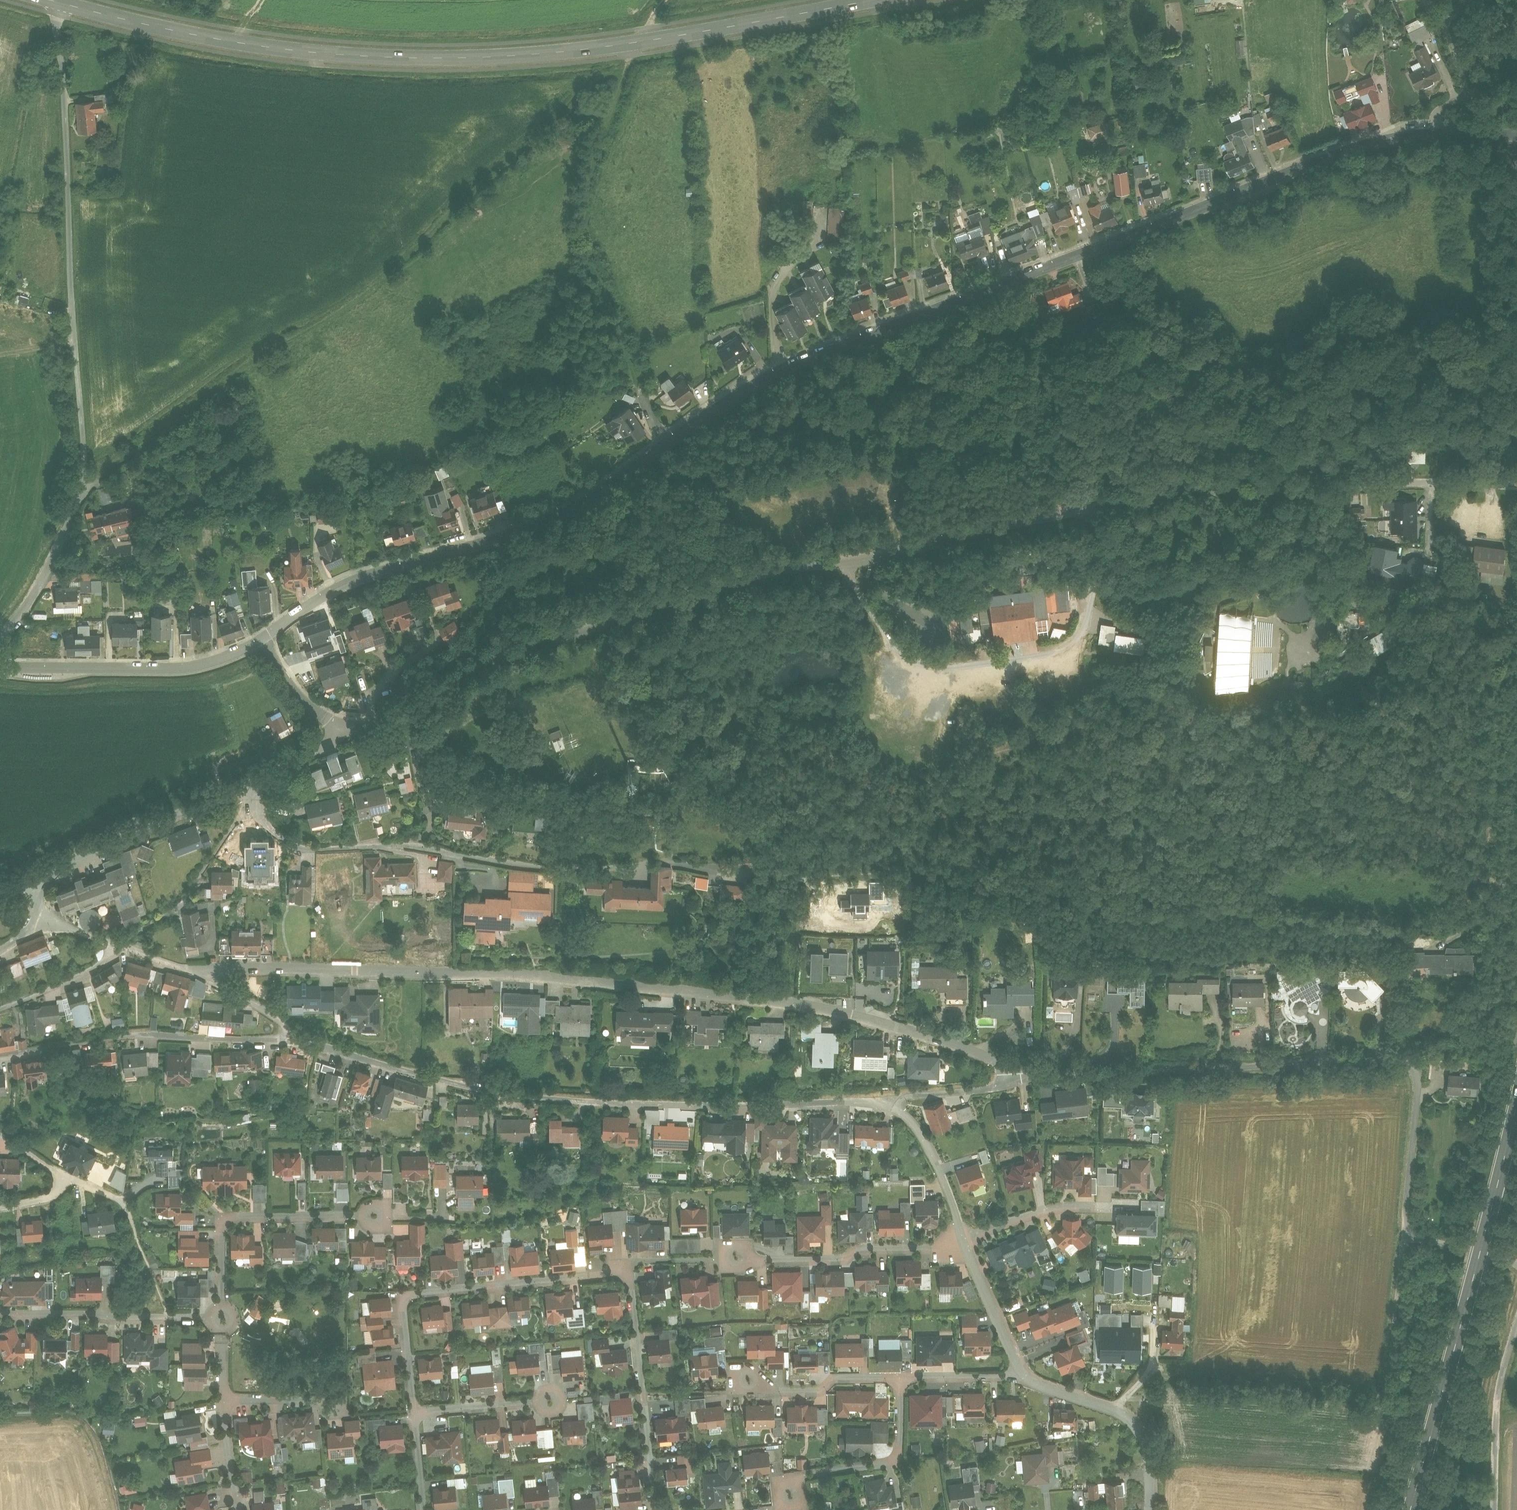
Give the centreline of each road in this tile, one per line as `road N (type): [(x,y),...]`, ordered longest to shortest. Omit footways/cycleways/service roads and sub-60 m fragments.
road 1 (residential): [(260,643),(357,580),(582,505),(787,376),(1339,157),(1434,136),(1516,138)]
road 2 (residential): [(410,700),(500,652),(765,571),(1172,497),(1433,493)]
road 3 (primary): [(887,0),(641,45),(457,60),(227,43),(53,1)]
road 4 (residential): [(202,962),(512,965),(803,996),(900,1021),(985,1053),(1018,1076)]
road 5 (track): [(82,488),(138,455),(243,372),(332,320),(553,125),(591,83),(624,76)]
road 6 (residential): [(0,641),(44,580),(82,488),(53,1)]
road 7 (residential): [(1018,1076),(1373,1048),(1403,1058),(1415,1071),(1416,1100),(1405,1234),(1463,1247)]
road 8 (residential): [(888,1102),(530,1098),(290,1035)]
road 9 (residential): [(652,1509),(627,1272),(399,1294),(411,1413)]
road 10 (residential): [(774,864),(581,862),(402,839),(302,842),(271,824),(248,782)]
road 11 (primary): [(1406,1509),(1516,1092)]
road 12 (unclassified): [(1486,875),(1505,660),(1485,600),(1437,549),(1433,493)]
road 13 (track): [(1405,1234),(1384,1396),(1151,1370)]
road 14 (track): [(632,46),(584,211),(591,260),(640,398)]
road 15 (residential): [(290,1035),(113,1029),(0,1048)]
road 16 (residential): [(0,673),(165,672),(215,663),(260,643)]
road 17 (residential): [(222,1316),(220,1217),(372,1214)]
road 18 (residential): [(31,888),(83,849),(248,782)]
road 19 (residential): [(963,1242),(734,1259)]
road 20 (residential): [(222,1316),(0,1312)]
road 21 (residential): [(899,1380),(894,1459),(806,1475),(776,1509)]
road 22 (residential): [(1148,1509),(1148,1461),(1138,1431),(1115,1409),(1020,1376)]
road 23 (residential): [(1493,1509),(1497,1392),(1516,1325)]
road 24 (residential): [(118,942),(174,902),(233,823)]
road 25 (residential): [(963,1242),(928,1140),(888,1102)]
road 26 (residential): [(899,1380),(838,1379),(819,1392),(780,1393),(746,1382)]
road 27 (residential): [(1020,1376),(963,1242)]
road 28 (residential): [(411,1413),(551,1400)]
road 29 (residential): [(1018,1076),(888,1102)]
road 30 (residential): [(0,1001),(118,942)]
road 31 (residential): [(963,1242),(1023,1214),(1084,1205)]
road 32 (residential): [(1020,1376),(899,1380)]

